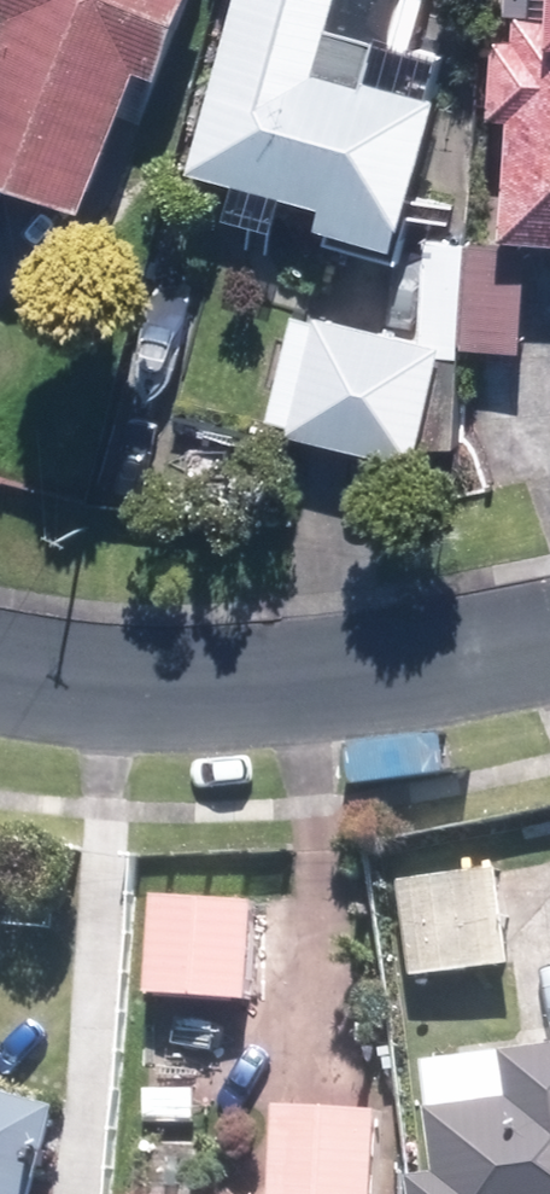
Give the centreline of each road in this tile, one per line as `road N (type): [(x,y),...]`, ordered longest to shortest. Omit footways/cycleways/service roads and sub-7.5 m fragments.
road 1 (residential): [(549,634),(290,683),(155,696),(0,678)]

